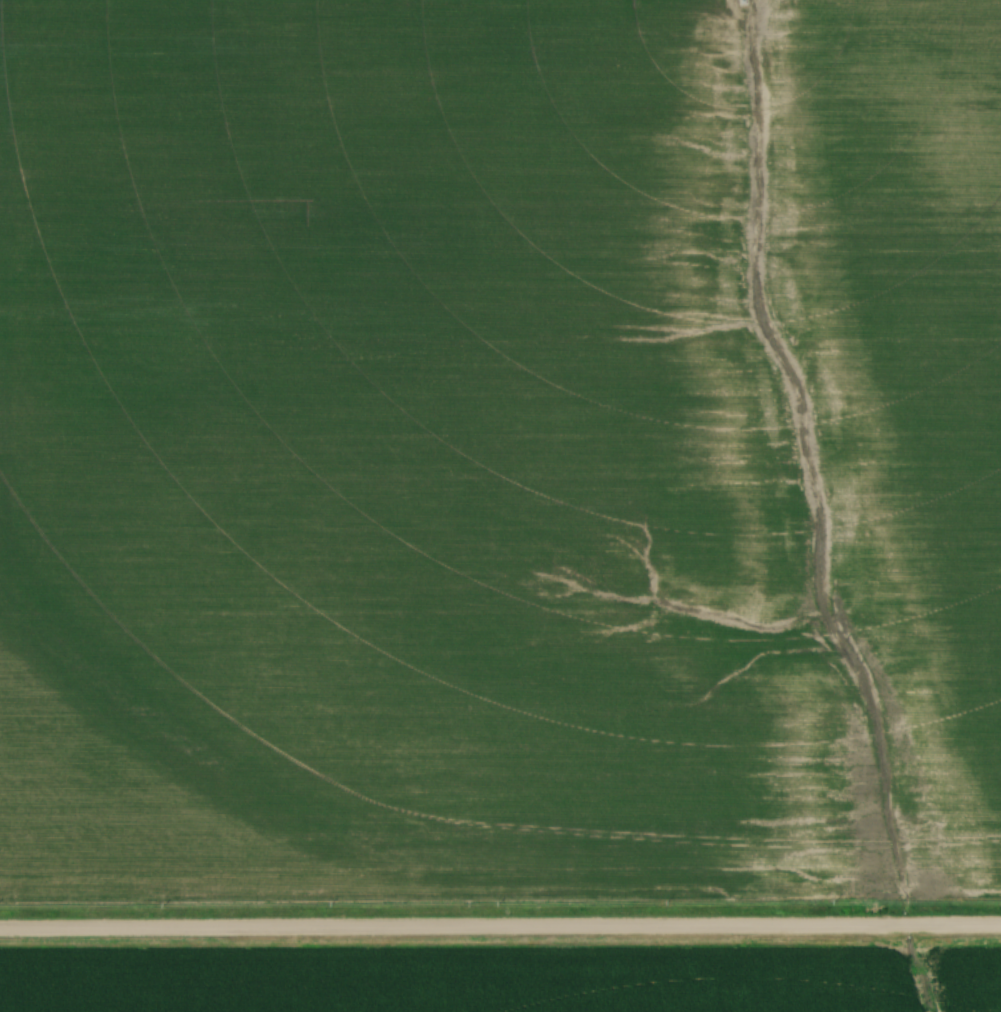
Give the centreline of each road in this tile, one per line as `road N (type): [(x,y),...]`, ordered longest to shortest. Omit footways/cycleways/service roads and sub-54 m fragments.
road 1 (residential): [(0,933),(1000,931)]

